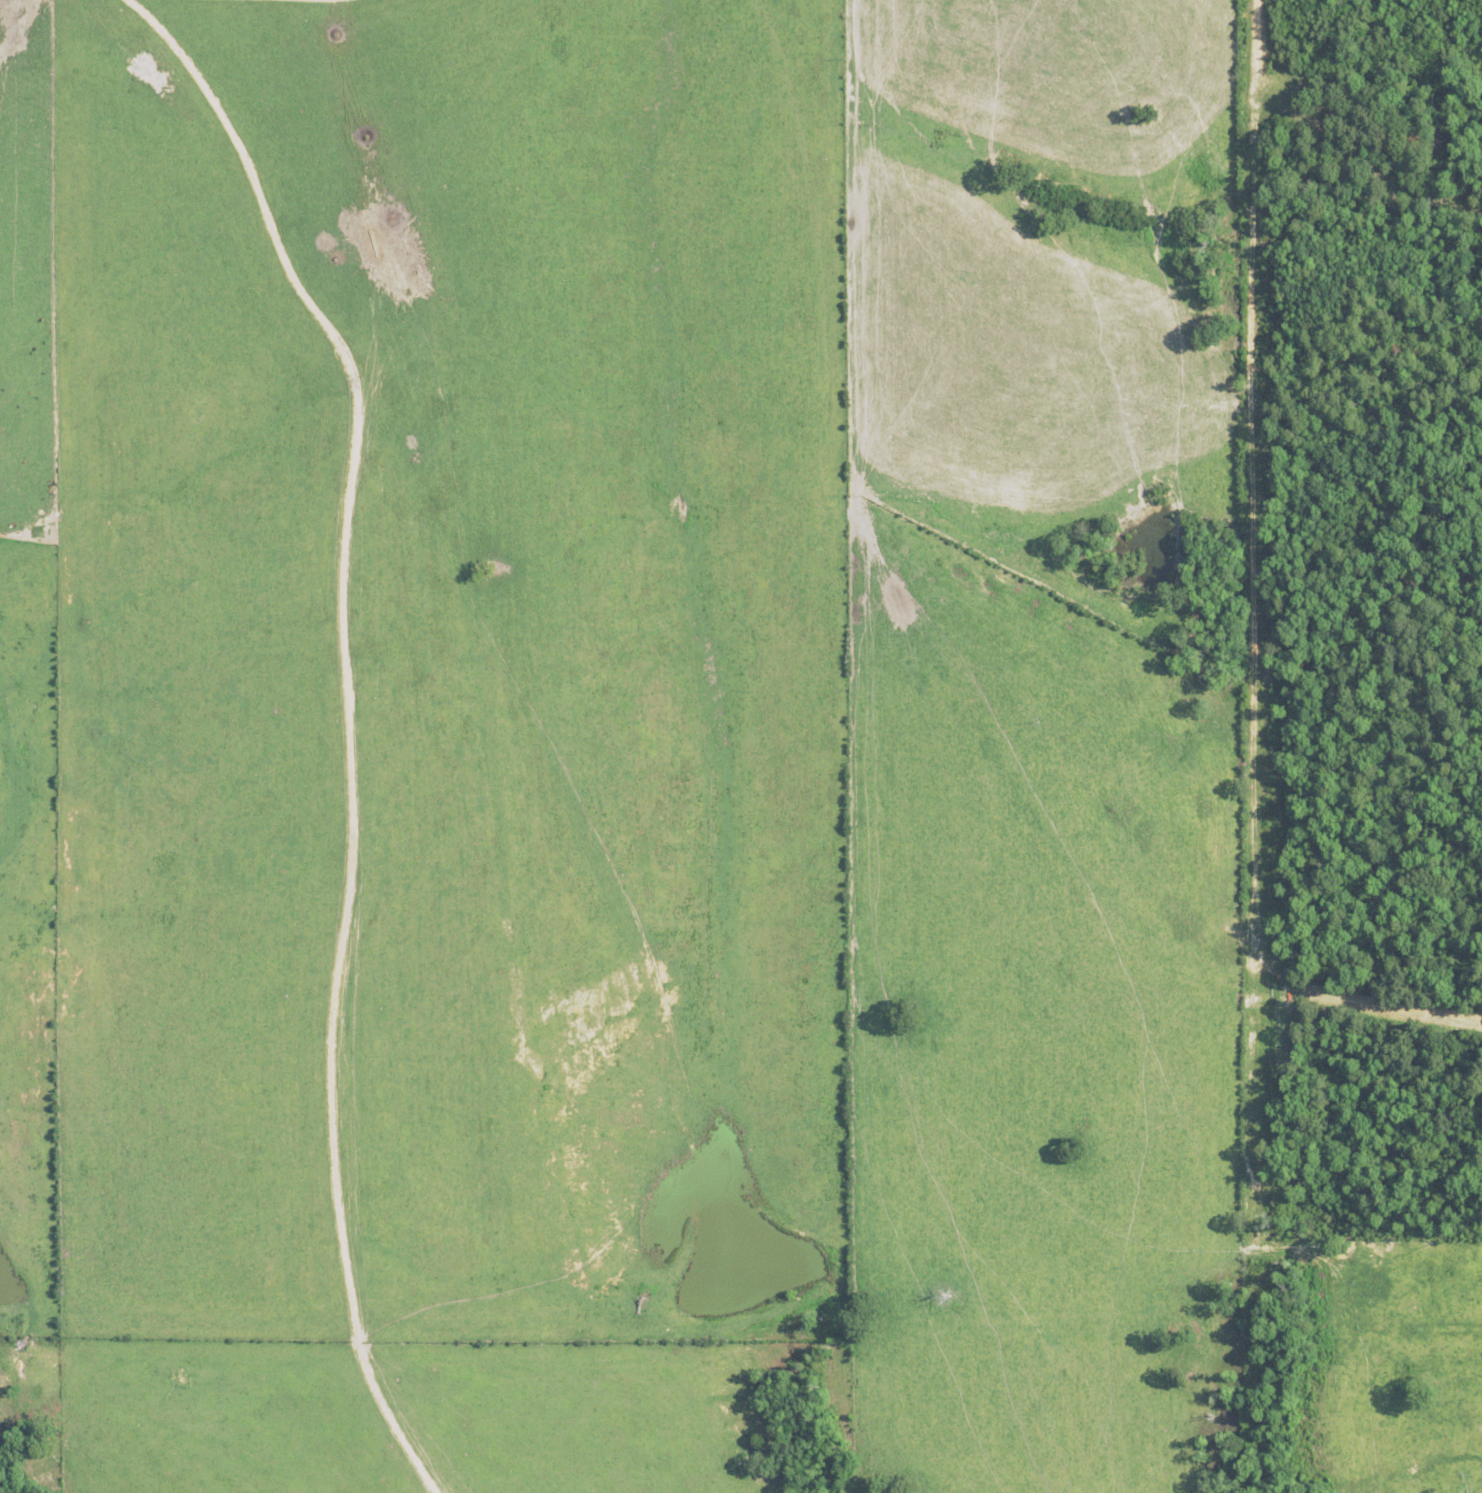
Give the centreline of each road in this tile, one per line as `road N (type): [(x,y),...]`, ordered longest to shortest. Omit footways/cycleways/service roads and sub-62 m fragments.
road 1 (residential): [(1265,0),(1282,375)]

